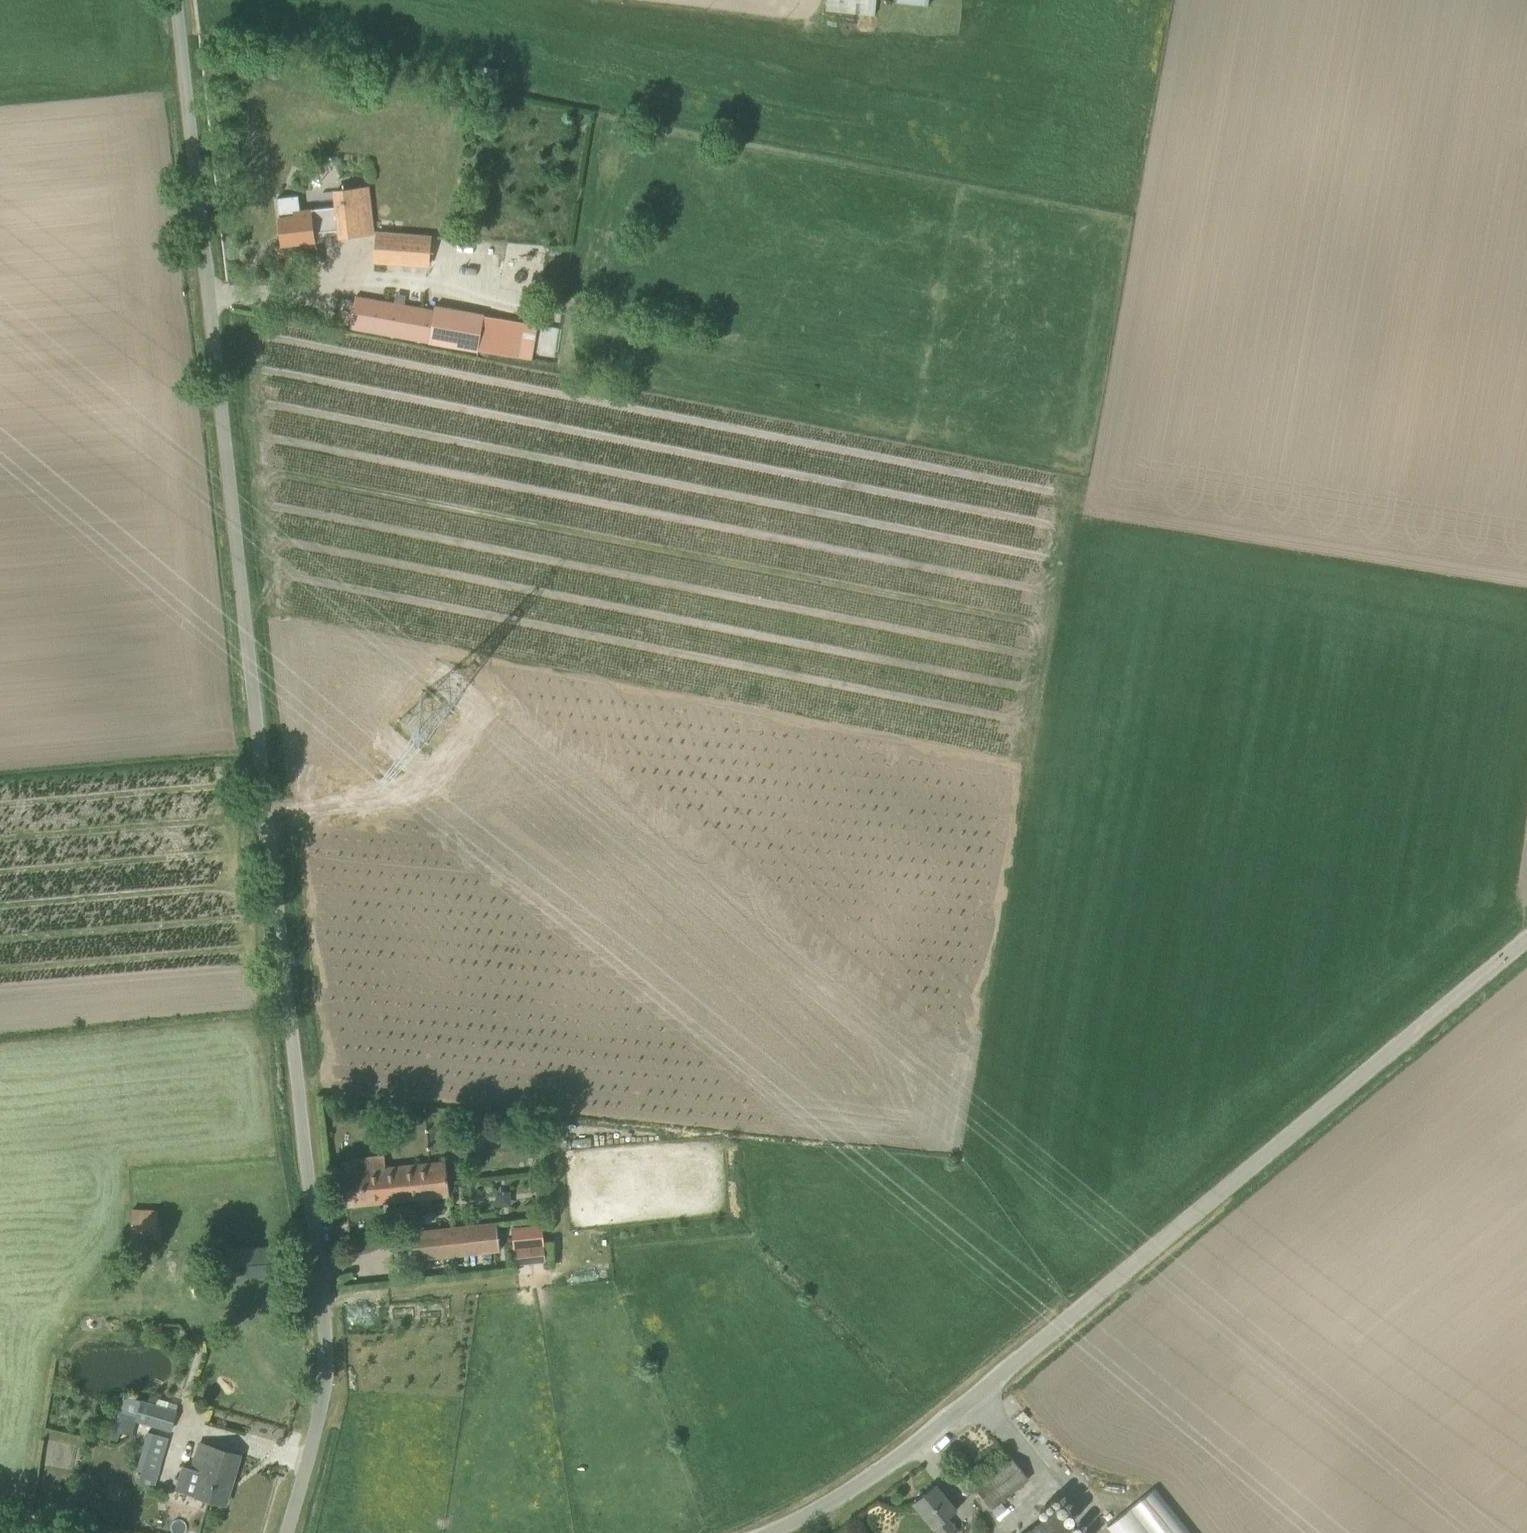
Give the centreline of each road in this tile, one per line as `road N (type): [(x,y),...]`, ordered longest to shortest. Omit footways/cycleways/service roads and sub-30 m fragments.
road 1 (unclassified): [(279,1532),(313,1402),(324,1295),(174,0)]
road 2 (unclassified): [(758,1532),(974,1403),(1526,943)]

